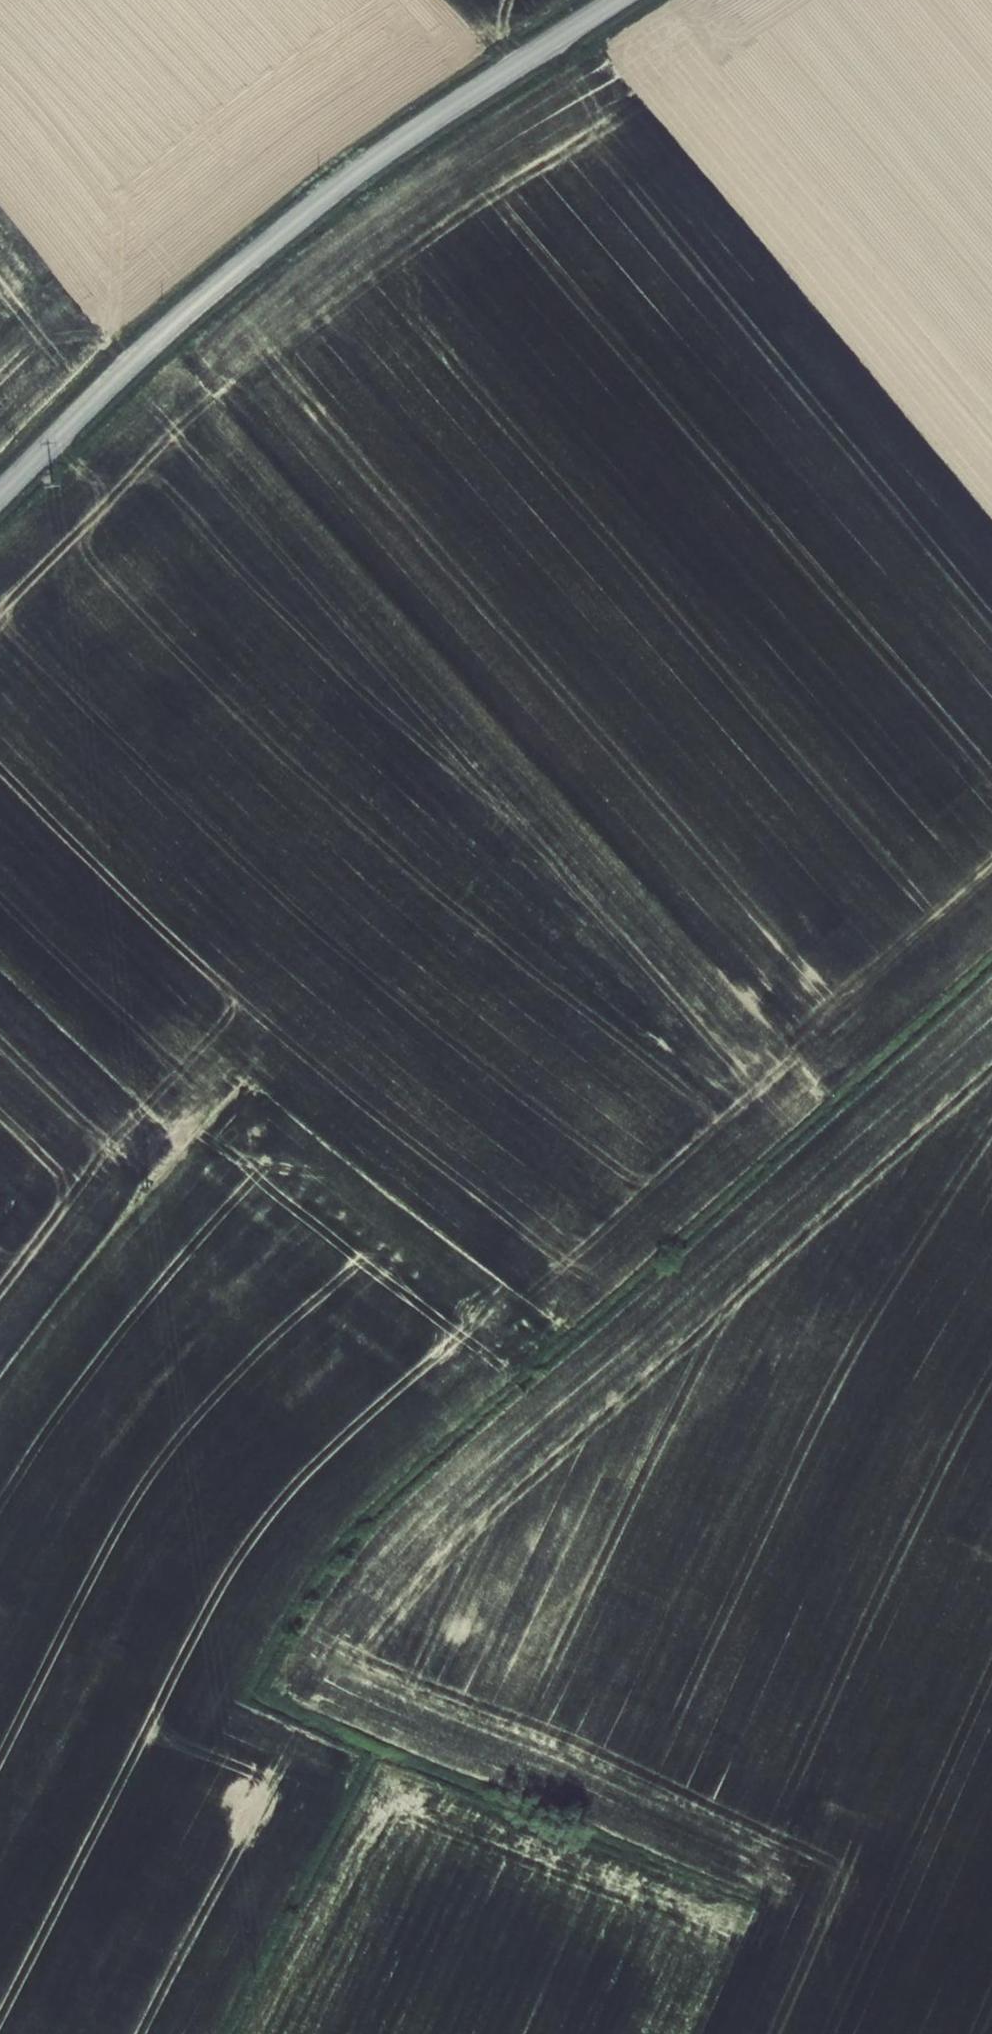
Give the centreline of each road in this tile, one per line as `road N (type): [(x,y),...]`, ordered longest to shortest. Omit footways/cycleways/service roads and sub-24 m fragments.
road 1 (residential): [(618,0),(326,196),(190,308),(0,494)]

